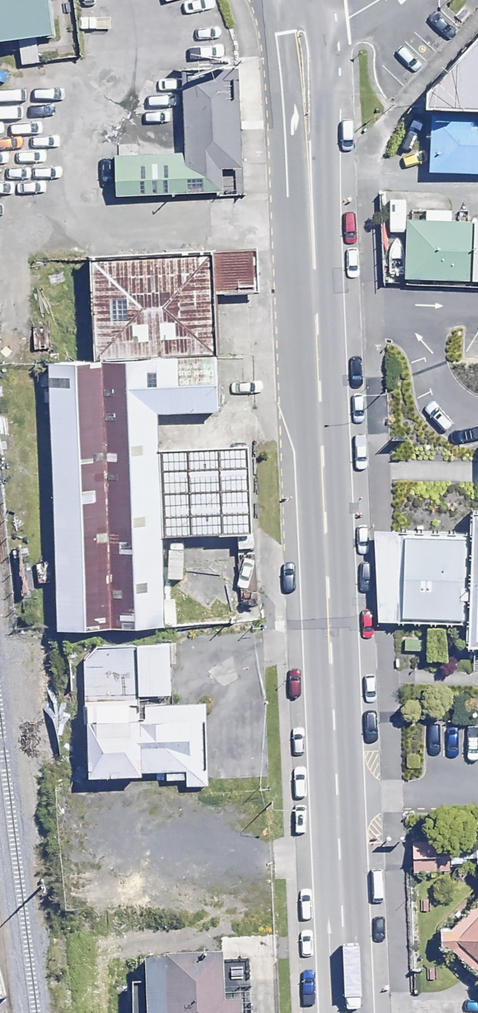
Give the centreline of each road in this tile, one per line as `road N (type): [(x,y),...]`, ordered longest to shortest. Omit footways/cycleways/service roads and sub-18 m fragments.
road 1 (trunk): [(295,6),(342,1012)]

